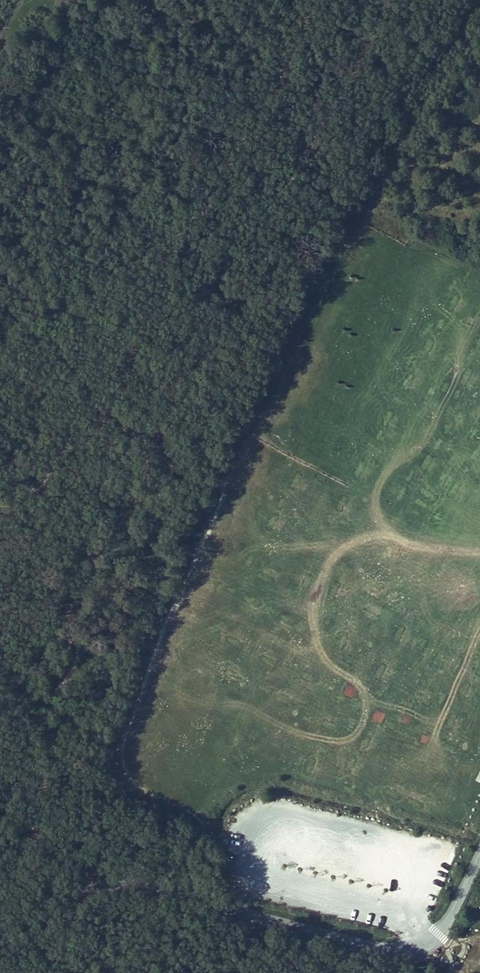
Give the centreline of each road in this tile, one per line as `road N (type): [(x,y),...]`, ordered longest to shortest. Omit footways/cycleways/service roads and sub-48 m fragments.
road 1 (unclassified): [(479,846),(438,932),(418,947),(396,952),(131,882),(101,883),(83,896),(47,972)]

